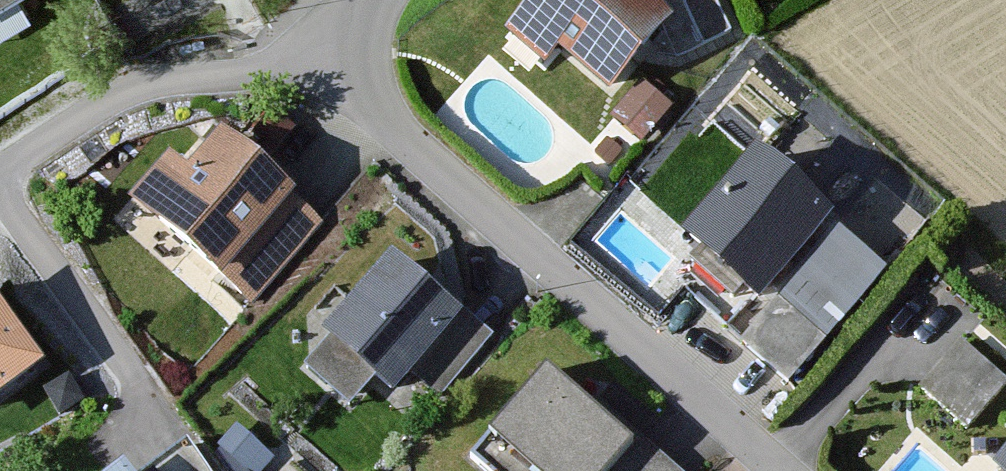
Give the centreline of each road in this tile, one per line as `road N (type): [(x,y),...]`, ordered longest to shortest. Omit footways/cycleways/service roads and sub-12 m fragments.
road 1 (residential): [(323,62),(774,470)]
road 2 (residential): [(323,62),(155,80),(0,178)]

